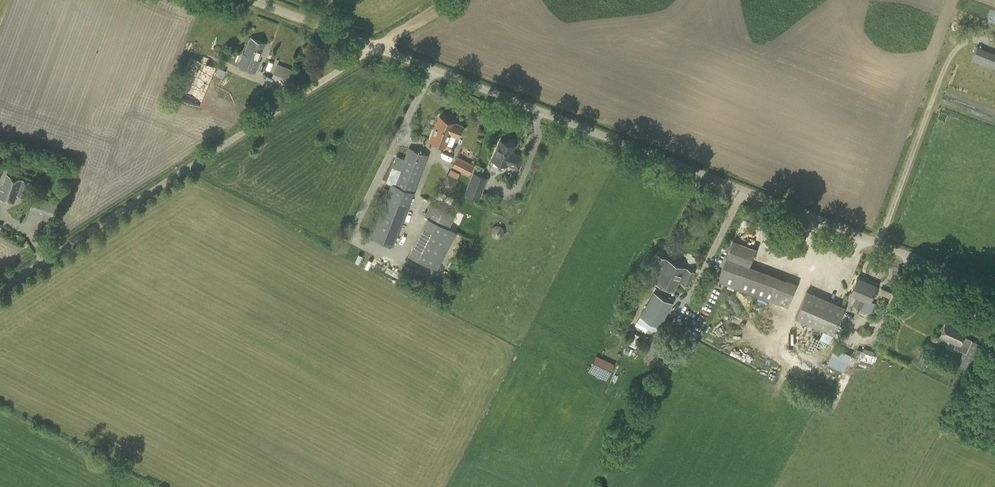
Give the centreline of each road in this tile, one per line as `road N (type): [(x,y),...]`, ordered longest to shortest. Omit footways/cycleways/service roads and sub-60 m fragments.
road 1 (unclassified): [(994,290),(375,47)]
road 2 (unclassified): [(0,289),(375,47)]
road 3 (unclassified): [(375,47),(255,0)]

